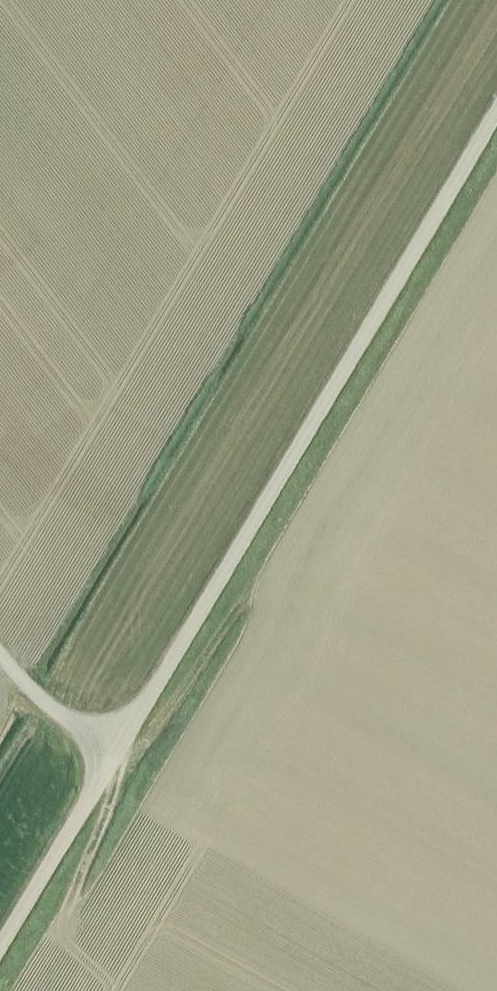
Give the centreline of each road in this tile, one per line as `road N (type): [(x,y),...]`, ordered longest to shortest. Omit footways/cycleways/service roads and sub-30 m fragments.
road 1 (tertiary): [(0,946),(496,107)]

